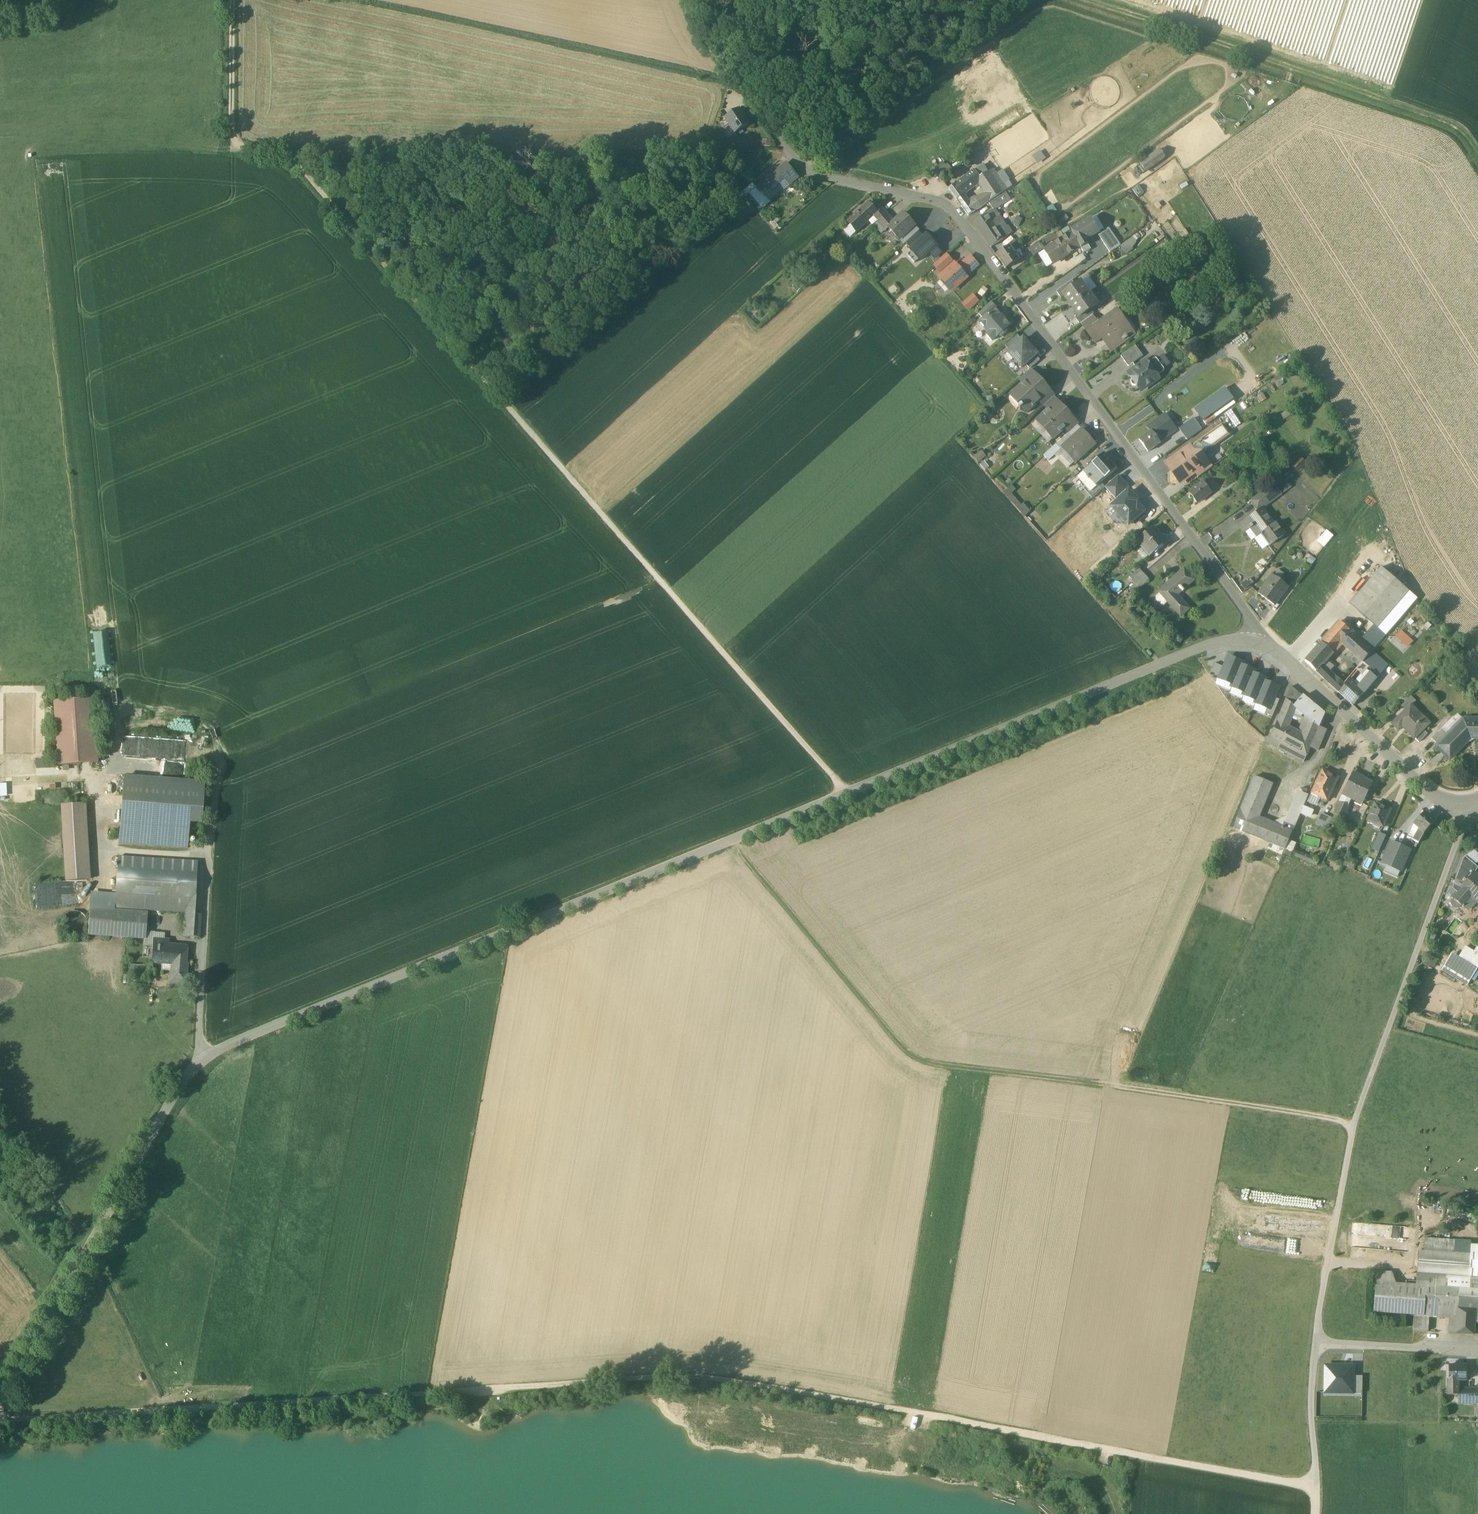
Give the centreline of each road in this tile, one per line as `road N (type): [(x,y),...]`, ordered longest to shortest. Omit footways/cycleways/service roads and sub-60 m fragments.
road 1 (unclassified): [(1259,642),(1193,651),(214,1052),(179,1088),(0,1400)]
road 2 (track): [(0,1418),(705,1381),(1322,1491)]
road 3 (unclassified): [(1259,642),(1246,610),(956,214),(818,174),(798,162),(702,33),(692,0)]
road 4 (track): [(846,793),(288,154)]
road 5 (track): [(735,839),(929,1068),(1355,1123)]
road 6 (track): [(288,154),(768,155)]
road 7 (track): [(1093,0),(1458,129),(1477,154)]
road 8 (track): [(1355,1123),(1311,1412),(1322,1491)]
road 9 (track): [(1464,819),(1355,1123)]
road 10 (track): [(798,162),(1022,0)]
road 11 (unclassified): [(1462,810),(1433,797),(1259,642)]
road 12 (track): [(233,0),(233,135),(245,148),(288,154)]
road 13 (residential): [(1477,1355),(1317,1345)]

